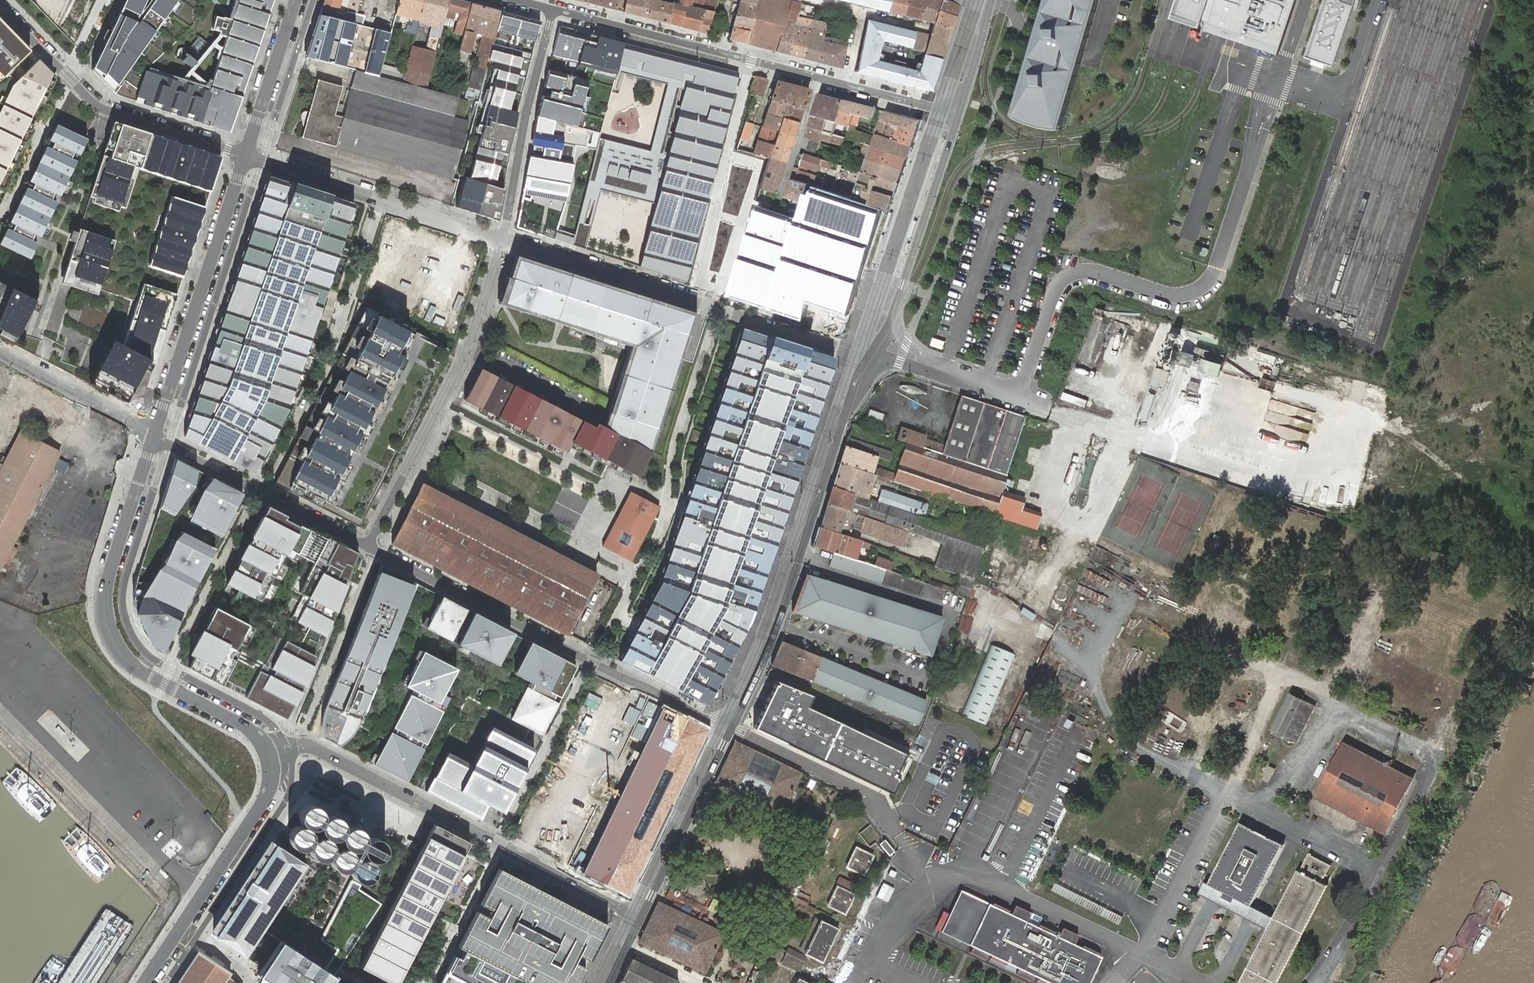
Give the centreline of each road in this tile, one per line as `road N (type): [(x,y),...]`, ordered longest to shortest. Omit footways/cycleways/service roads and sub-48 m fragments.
road 1 (unclassified): [(1018,397),(1053,294),(1069,275),(1091,271),(1172,296),(1209,281),(1304,0)]
road 2 (residential): [(553,10),(960,114)]
road 3 (residential): [(641,917),(316,749),(270,753)]
road 4 (residential): [(270,753),(243,726),(144,672),(108,629),(106,584),(155,432)]
road 5 (residential): [(367,547),(731,730)]
road 6 (residential): [(501,240),(834,350)]
road 7 (residential): [(367,547),(456,377),(501,240)]
road 8 (tertiary): [(731,730),(780,617),(843,421)]
road 9 (residential): [(245,156),(98,107),(0,7)]
road 10 (residential): [(245,156),(155,432)]
road 11 (residential): [(245,156),(501,240)]
road 12 (residential): [(270,753),(266,798),(144,982)]
road 13 (residential): [(155,432),(168,446),(367,547)]
road 14 (residential): [(553,10),(501,240)]
road 15 (residential): [(641,917),(731,730)]
road 16 (tertiary): [(896,311),(960,114)]
road 17 (residential): [(731,730),(853,788),(900,839)]
road 18 (residential): [(155,432),(0,351)]
road 19 (residential): [(296,0),(245,156)]

